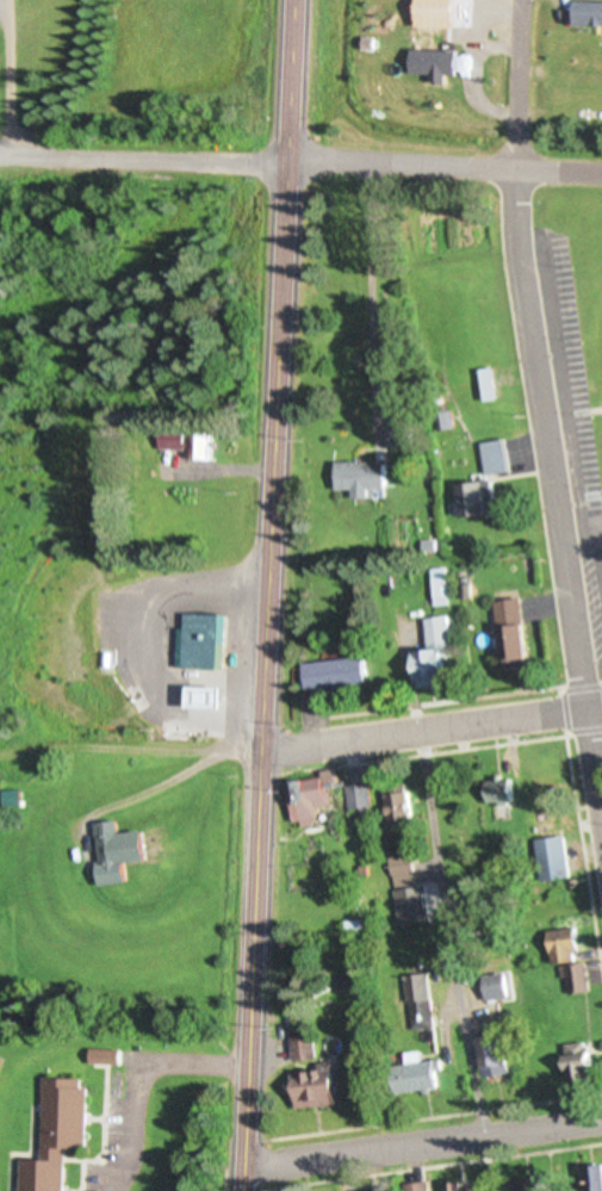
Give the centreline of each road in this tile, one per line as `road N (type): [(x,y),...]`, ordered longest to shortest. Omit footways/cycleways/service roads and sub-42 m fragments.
road 1 (primary): [(242,1190),(288,162)]
road 2 (residential): [(601,819),(517,268),(523,0)]
road 3 (residential): [(243,1172),(601,1121)]
road 4 (residential): [(263,756),(601,708)]
road 5 (residential): [(601,176),(288,162)]
road 6 (residential): [(288,162),(0,158)]
road 7 (primary): [(288,162),(295,0)]

